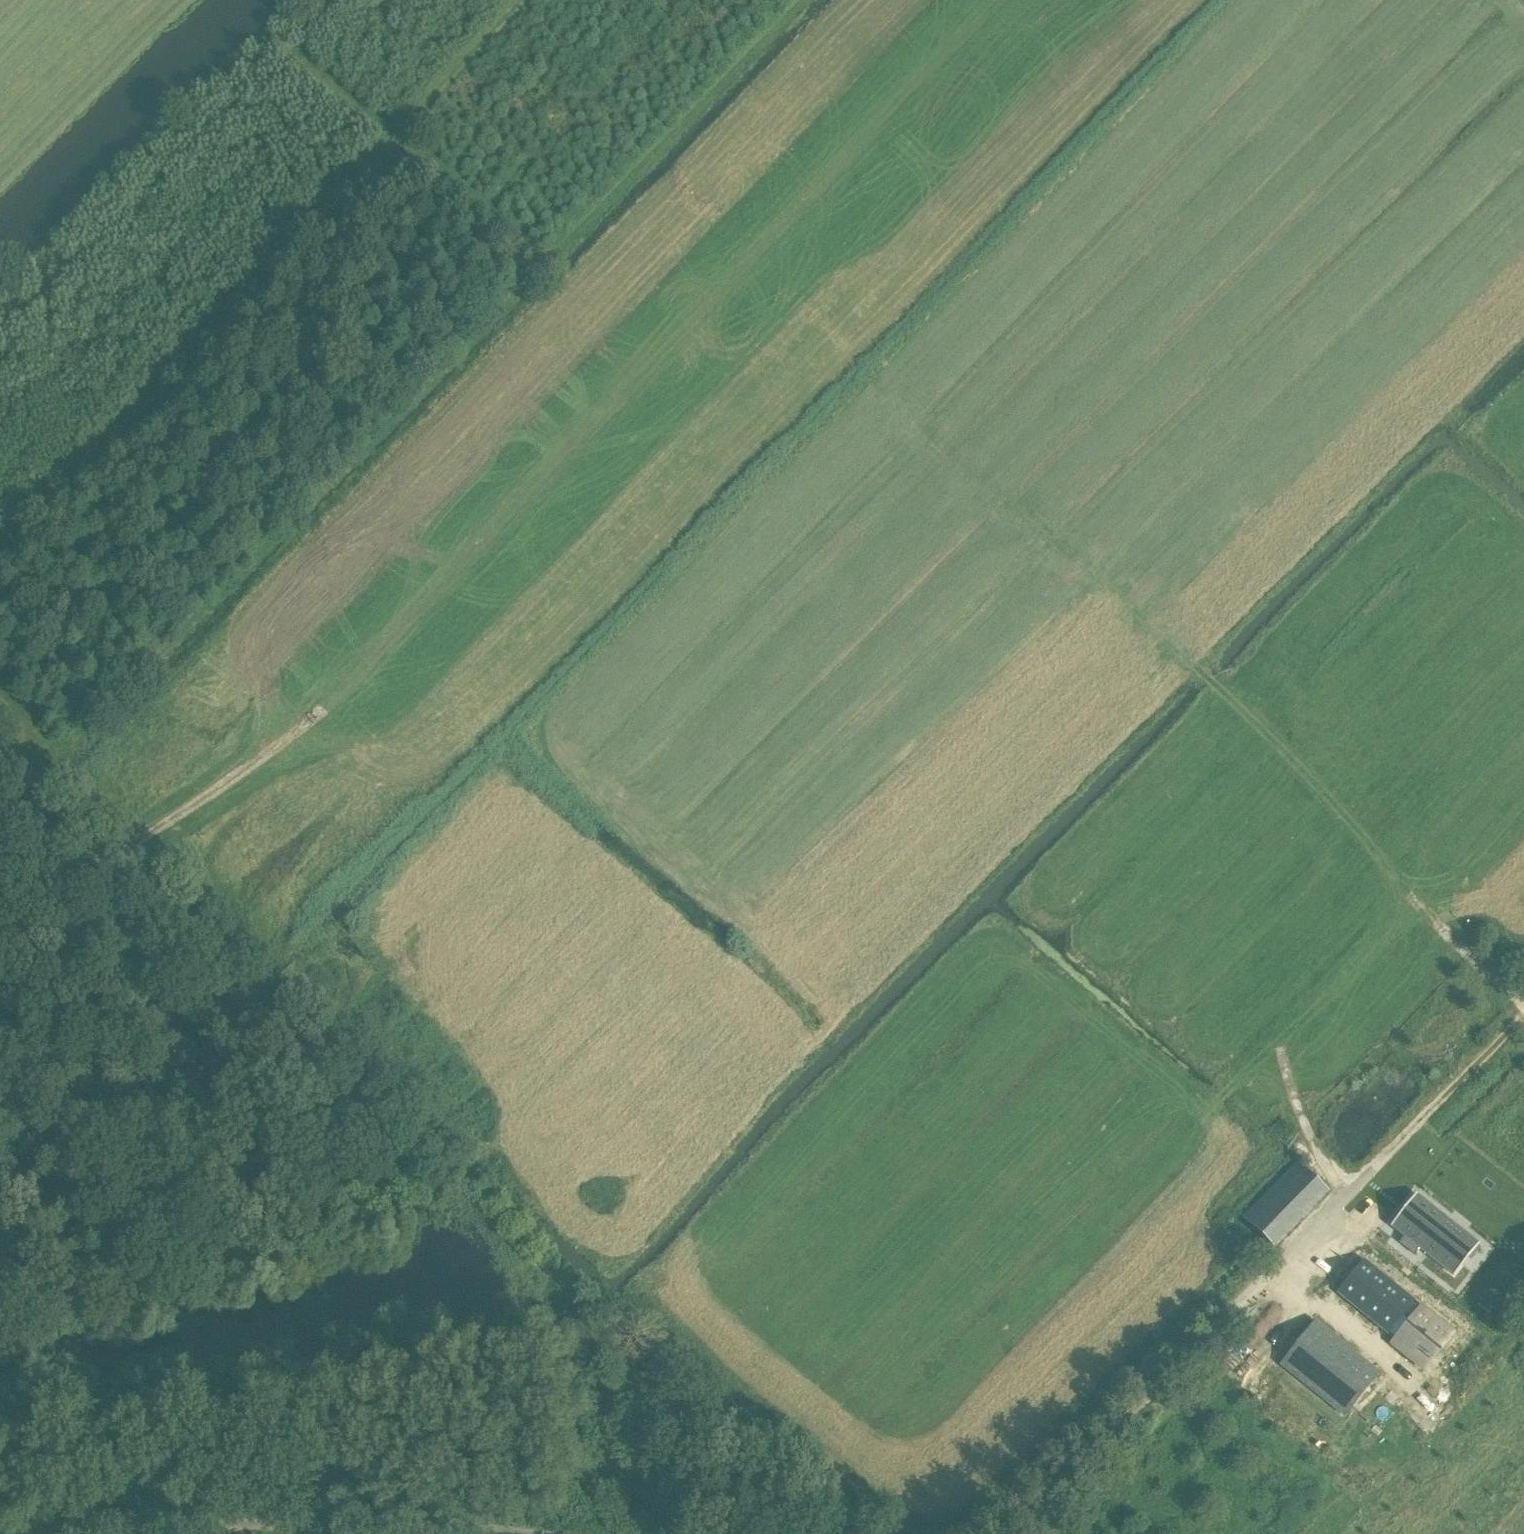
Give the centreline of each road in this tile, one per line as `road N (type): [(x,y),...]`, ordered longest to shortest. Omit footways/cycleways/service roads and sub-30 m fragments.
road 1 (track): [(110,863),(15,786),(6,773),(10,764),(36,735),(74,742),(120,681),(178,641),(804,0)]
road 2 (track): [(520,0),(0,555)]
road 3 (track): [(545,262),(303,55),(302,34),(327,0)]
road 4 (unclassified): [(528,1533),(354,1520),(182,1533)]
road 5 (track): [(322,711),(110,863)]
road 6 (track): [(1412,897),(1523,1005)]
road 7 (track): [(0,966),(110,863)]
road 8 (track): [(1523,1014),(1423,1116)]

